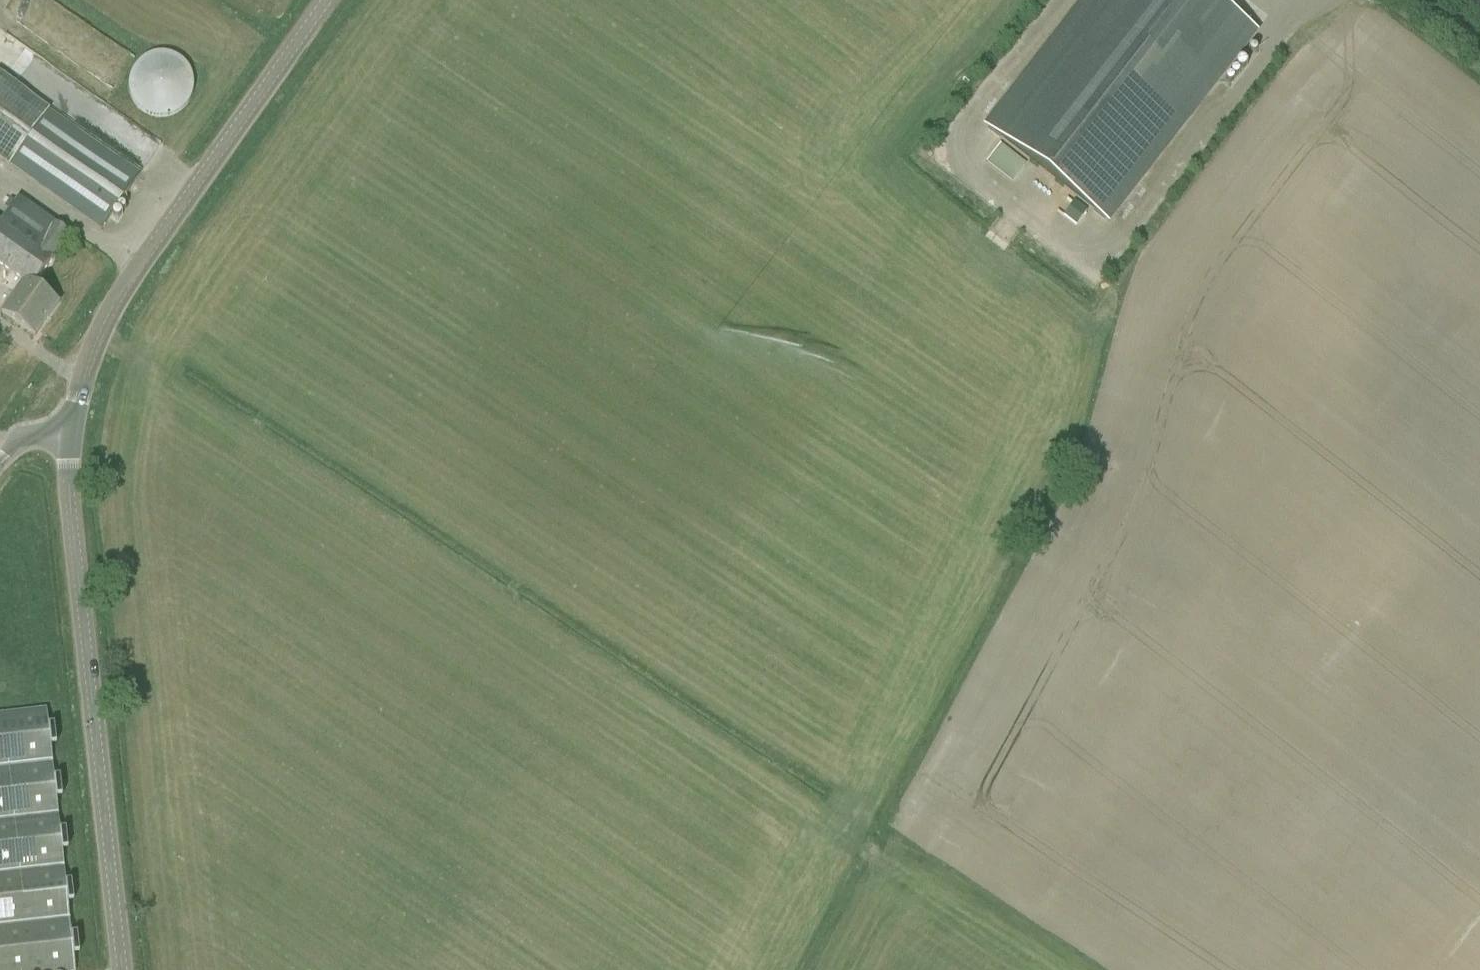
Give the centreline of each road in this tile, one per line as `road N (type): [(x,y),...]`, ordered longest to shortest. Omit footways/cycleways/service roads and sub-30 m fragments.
road 1 (tertiary): [(121,969),(67,428)]
road 2 (tertiary): [(67,428),(99,332),(124,286),(326,0)]

